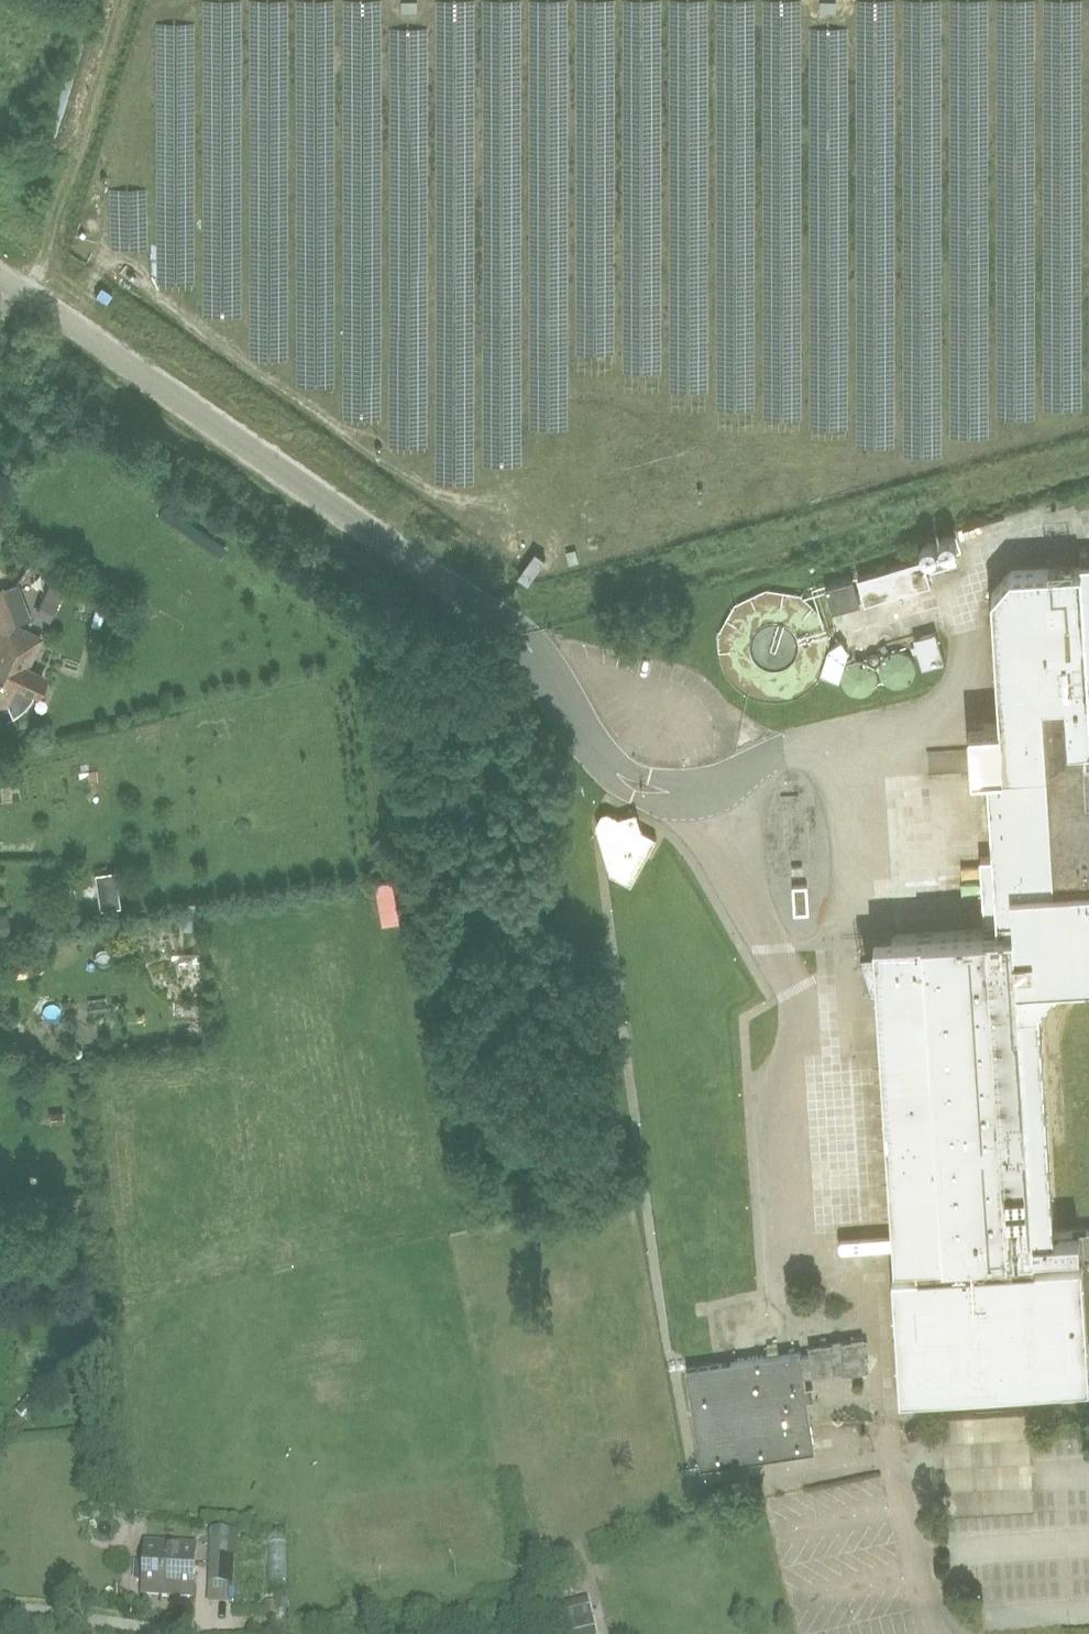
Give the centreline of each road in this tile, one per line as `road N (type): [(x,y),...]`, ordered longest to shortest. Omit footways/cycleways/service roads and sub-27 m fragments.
road 1 (unclassified): [(0,277),(524,640)]

